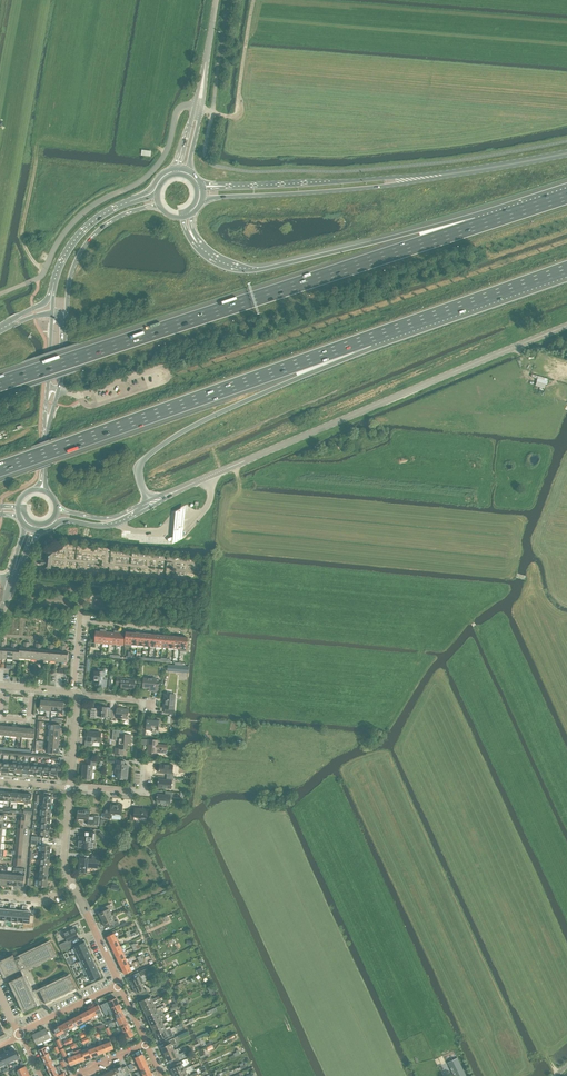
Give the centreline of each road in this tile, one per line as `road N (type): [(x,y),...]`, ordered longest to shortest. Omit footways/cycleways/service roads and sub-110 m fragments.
road 1 (motorway): [(477,226),(0,383)]
road 2 (secondary): [(566,326),(192,484)]
road 3 (motorway): [(0,469),(371,338)]
road 4 (motorway): [(147,501),(139,465),(175,435),(371,338)]
road 5 (motorway): [(477,226),(419,231),(250,271),(223,266),(195,245)]
road 6 (unclassified): [(0,294),(42,276),(74,221),(152,172),(177,112),(194,107)]
road 7 (secondary): [(202,202),(419,178)]
road 8 (secondary): [(419,178),(202,186)]
road 9 (motorway): [(371,338),(566,268)]
road 10 (secondary): [(66,325),(72,271),(92,236),(128,213),(160,206)]
road 11 (secondary): [(566,153),(419,178)]
road 12 (track): [(212,112),(236,113),(253,0)]
road 13 (track): [(46,269),(22,235),(38,149)]
road 14 (secondary): [(130,201),(72,242),(52,293)]

